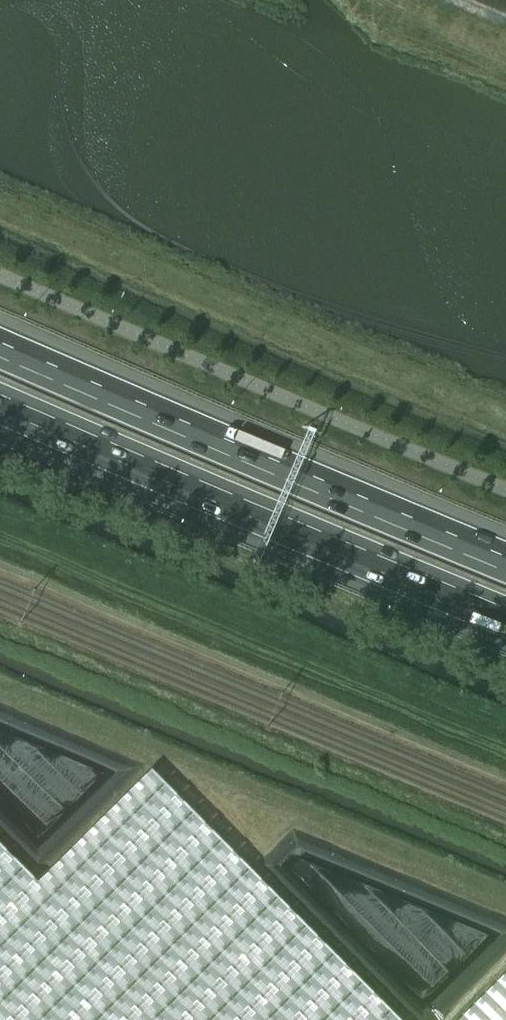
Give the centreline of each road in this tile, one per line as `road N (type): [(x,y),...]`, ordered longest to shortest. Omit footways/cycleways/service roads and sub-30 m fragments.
road 1 (motorway): [(0,409),(505,623)]
road 2 (motorway): [(505,556),(0,342)]

